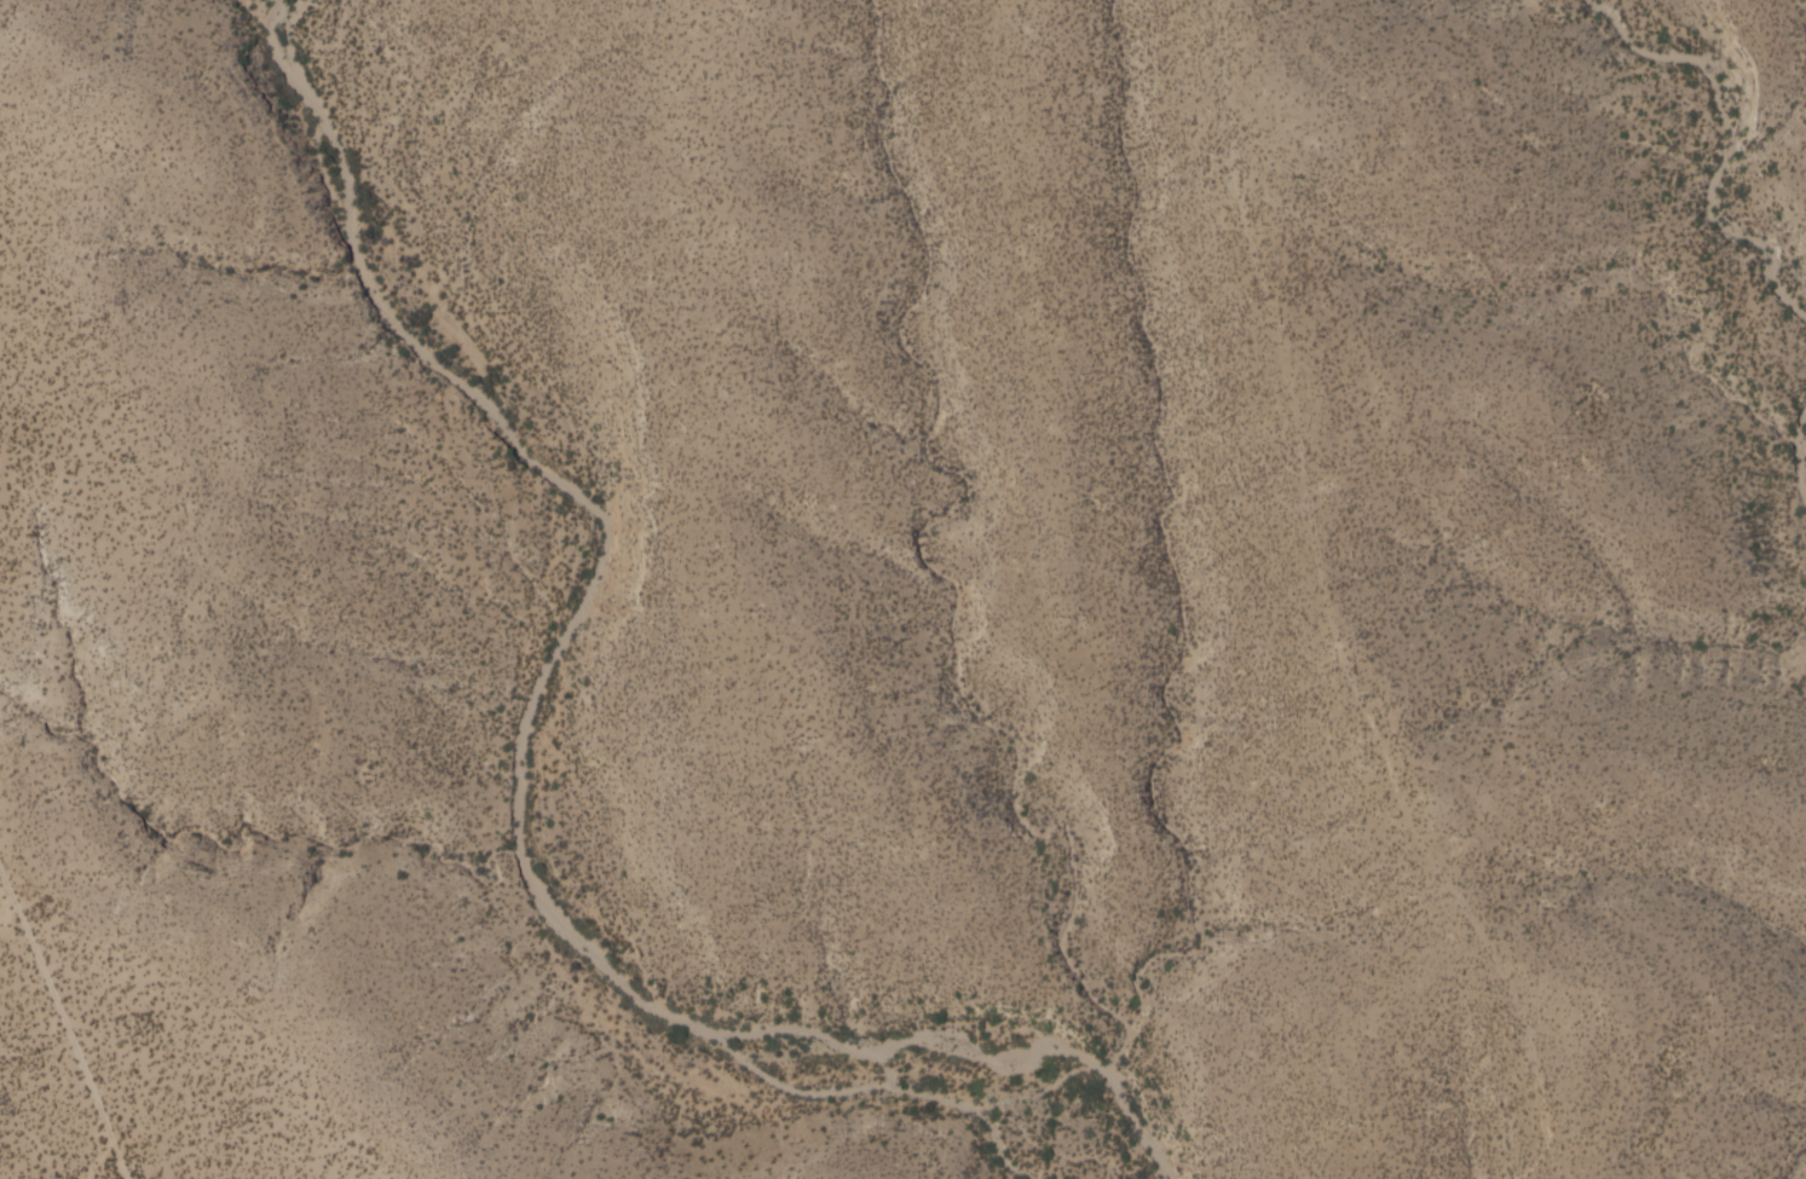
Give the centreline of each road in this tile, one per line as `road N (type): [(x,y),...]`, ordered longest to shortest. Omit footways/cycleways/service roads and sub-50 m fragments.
road 1 (track): [(0,881),(127,1178)]

